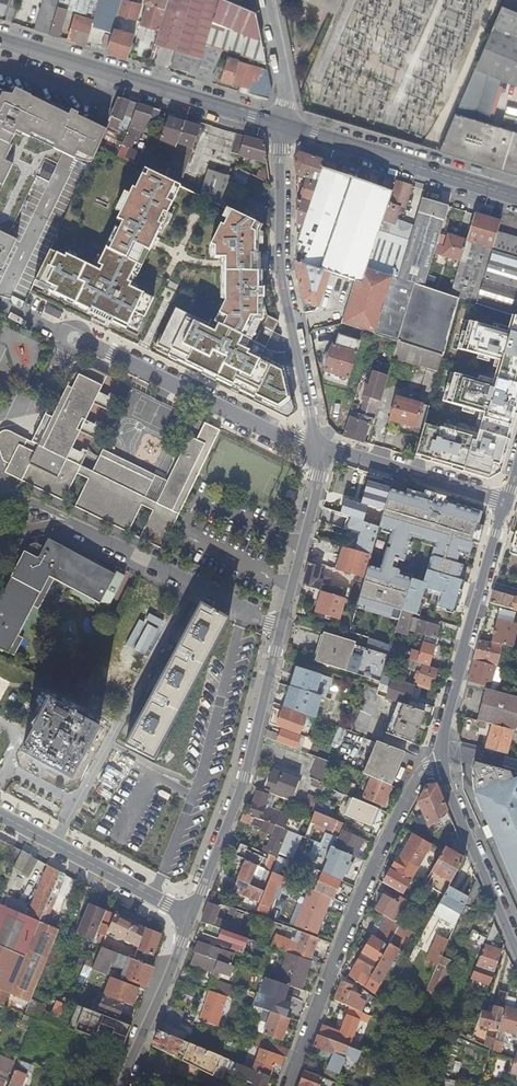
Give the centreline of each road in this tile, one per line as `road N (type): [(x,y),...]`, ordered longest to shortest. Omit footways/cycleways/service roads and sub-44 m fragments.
road 1 (unclassified): [(445,744),(416,783),(289,1085)]
road 2 (residential): [(277,124),(283,280),(316,446)]
road 3 (residential): [(1,488),(283,631)]
road 4 (residential): [(283,631),(238,799),(190,916)]
road 5 (secondary): [(4,44),(277,124)]
road 6 (residential): [(72,336),(316,446)]
road 7 (residential): [(445,744),(506,497)]
road 8 (secondary): [(289,128),(516,197)]
road 9 (residential): [(516,950),(452,787),(445,744)]
road 10 (residential): [(190,916),(0,818)]
road 11 (residential): [(316,446),(506,497)]
road 12 (residential): [(316,446),(318,475),(283,631)]
road 13 (residential): [(190,916),(124,1085)]
road 14 (unclassified): [(265,0),(289,128)]

